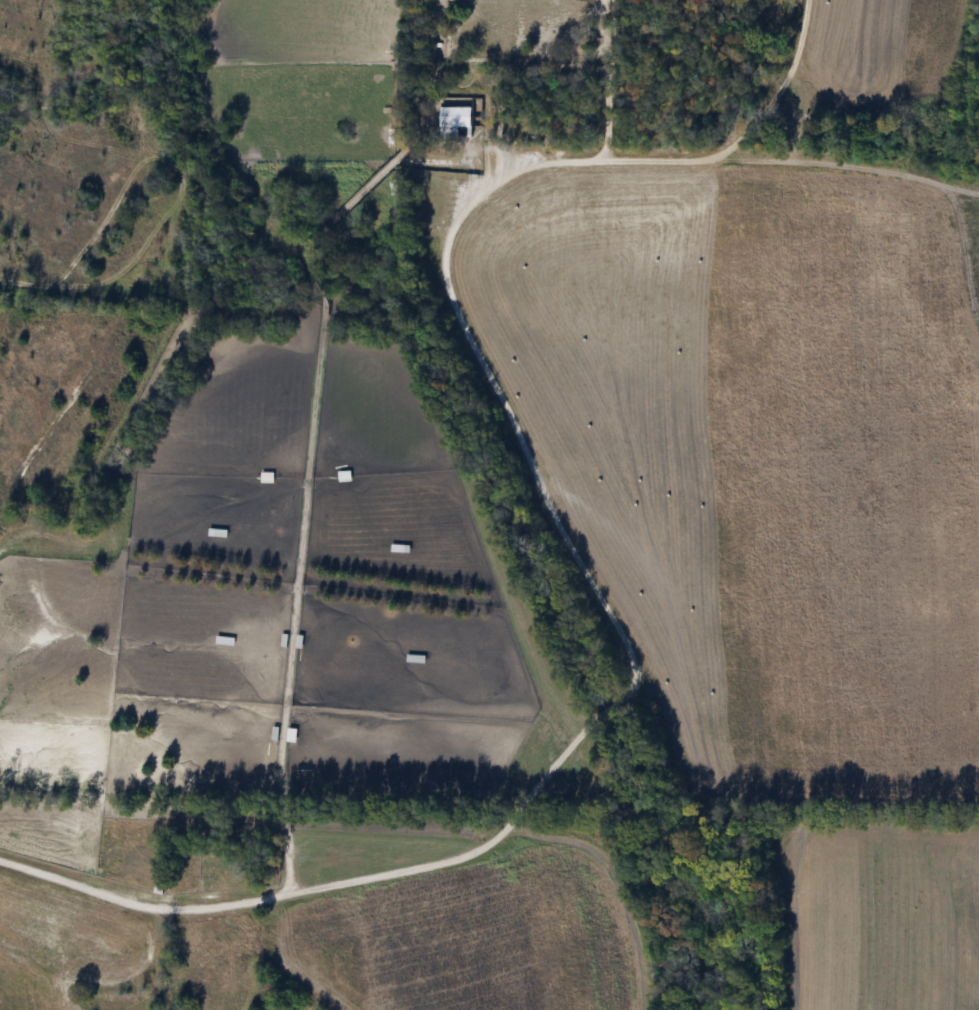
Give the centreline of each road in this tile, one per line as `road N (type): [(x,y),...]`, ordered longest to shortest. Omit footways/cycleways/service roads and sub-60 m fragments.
road 1 (track): [(0,866),(139,906),(202,906),(435,861),(475,845),(508,816),(549,757),(630,691),(637,673),(626,642),(555,516),(452,297),(445,241),(485,190),(529,165),(703,160),(730,151),(787,81),(803,0)]

